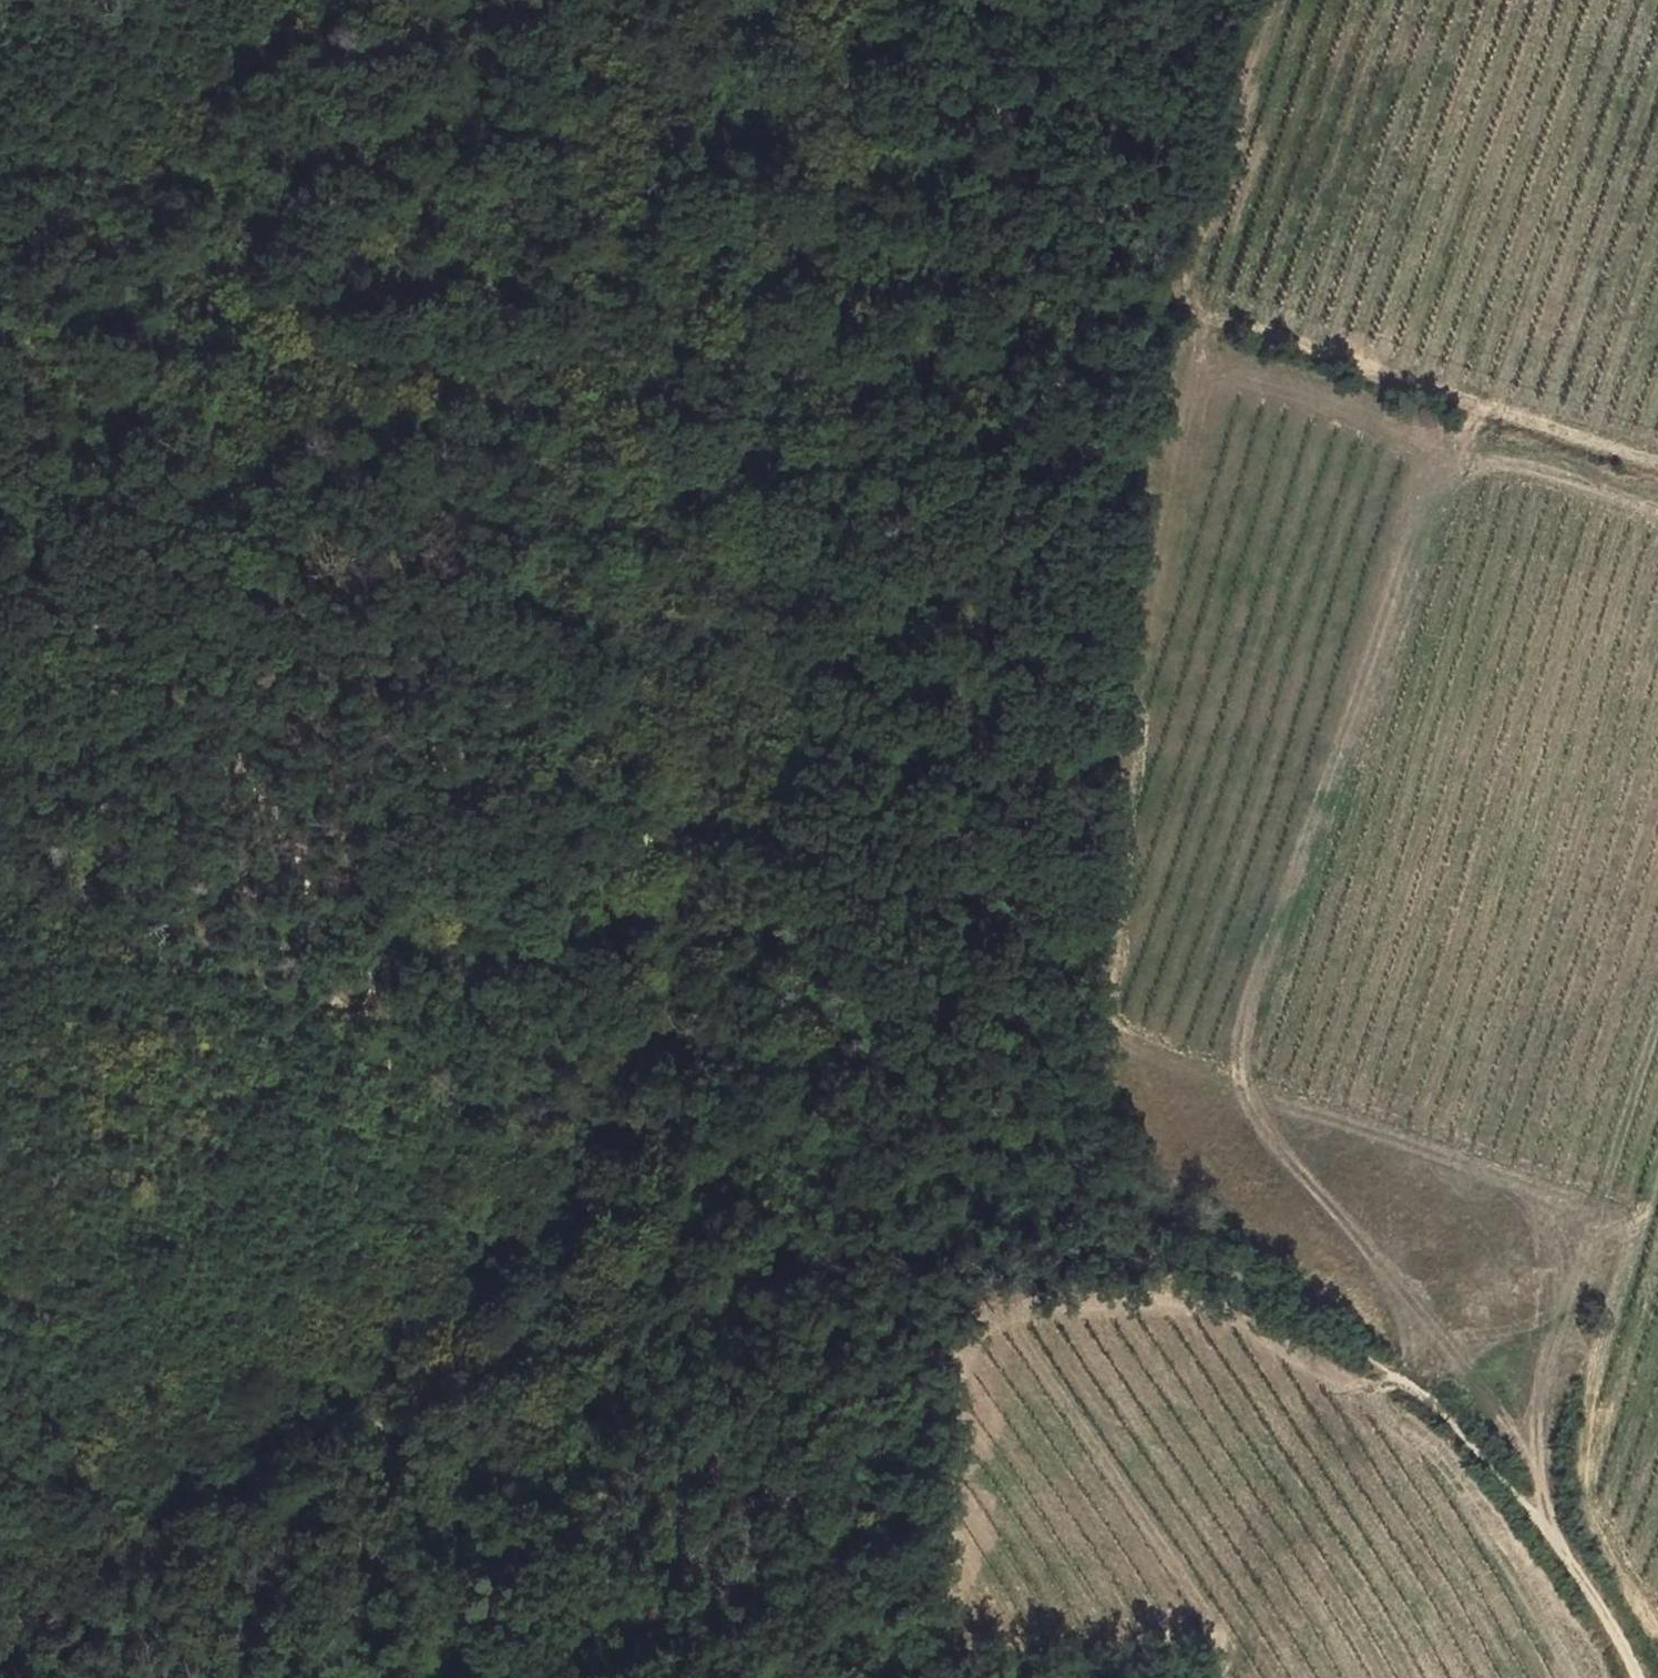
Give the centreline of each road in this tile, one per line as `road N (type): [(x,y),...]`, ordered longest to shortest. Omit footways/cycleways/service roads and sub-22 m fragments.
road 1 (track): [(1401,1376),(1568,1567),(1630,1677)]

